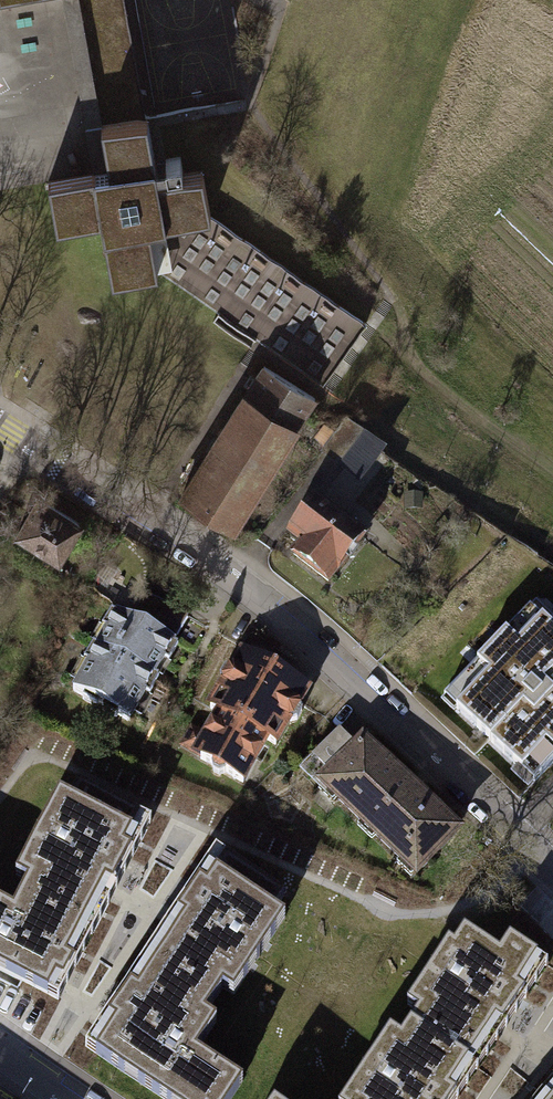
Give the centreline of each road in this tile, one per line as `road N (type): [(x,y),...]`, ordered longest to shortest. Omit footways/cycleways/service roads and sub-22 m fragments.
road 1 (residential): [(0,423),(244,585),(552,872)]

